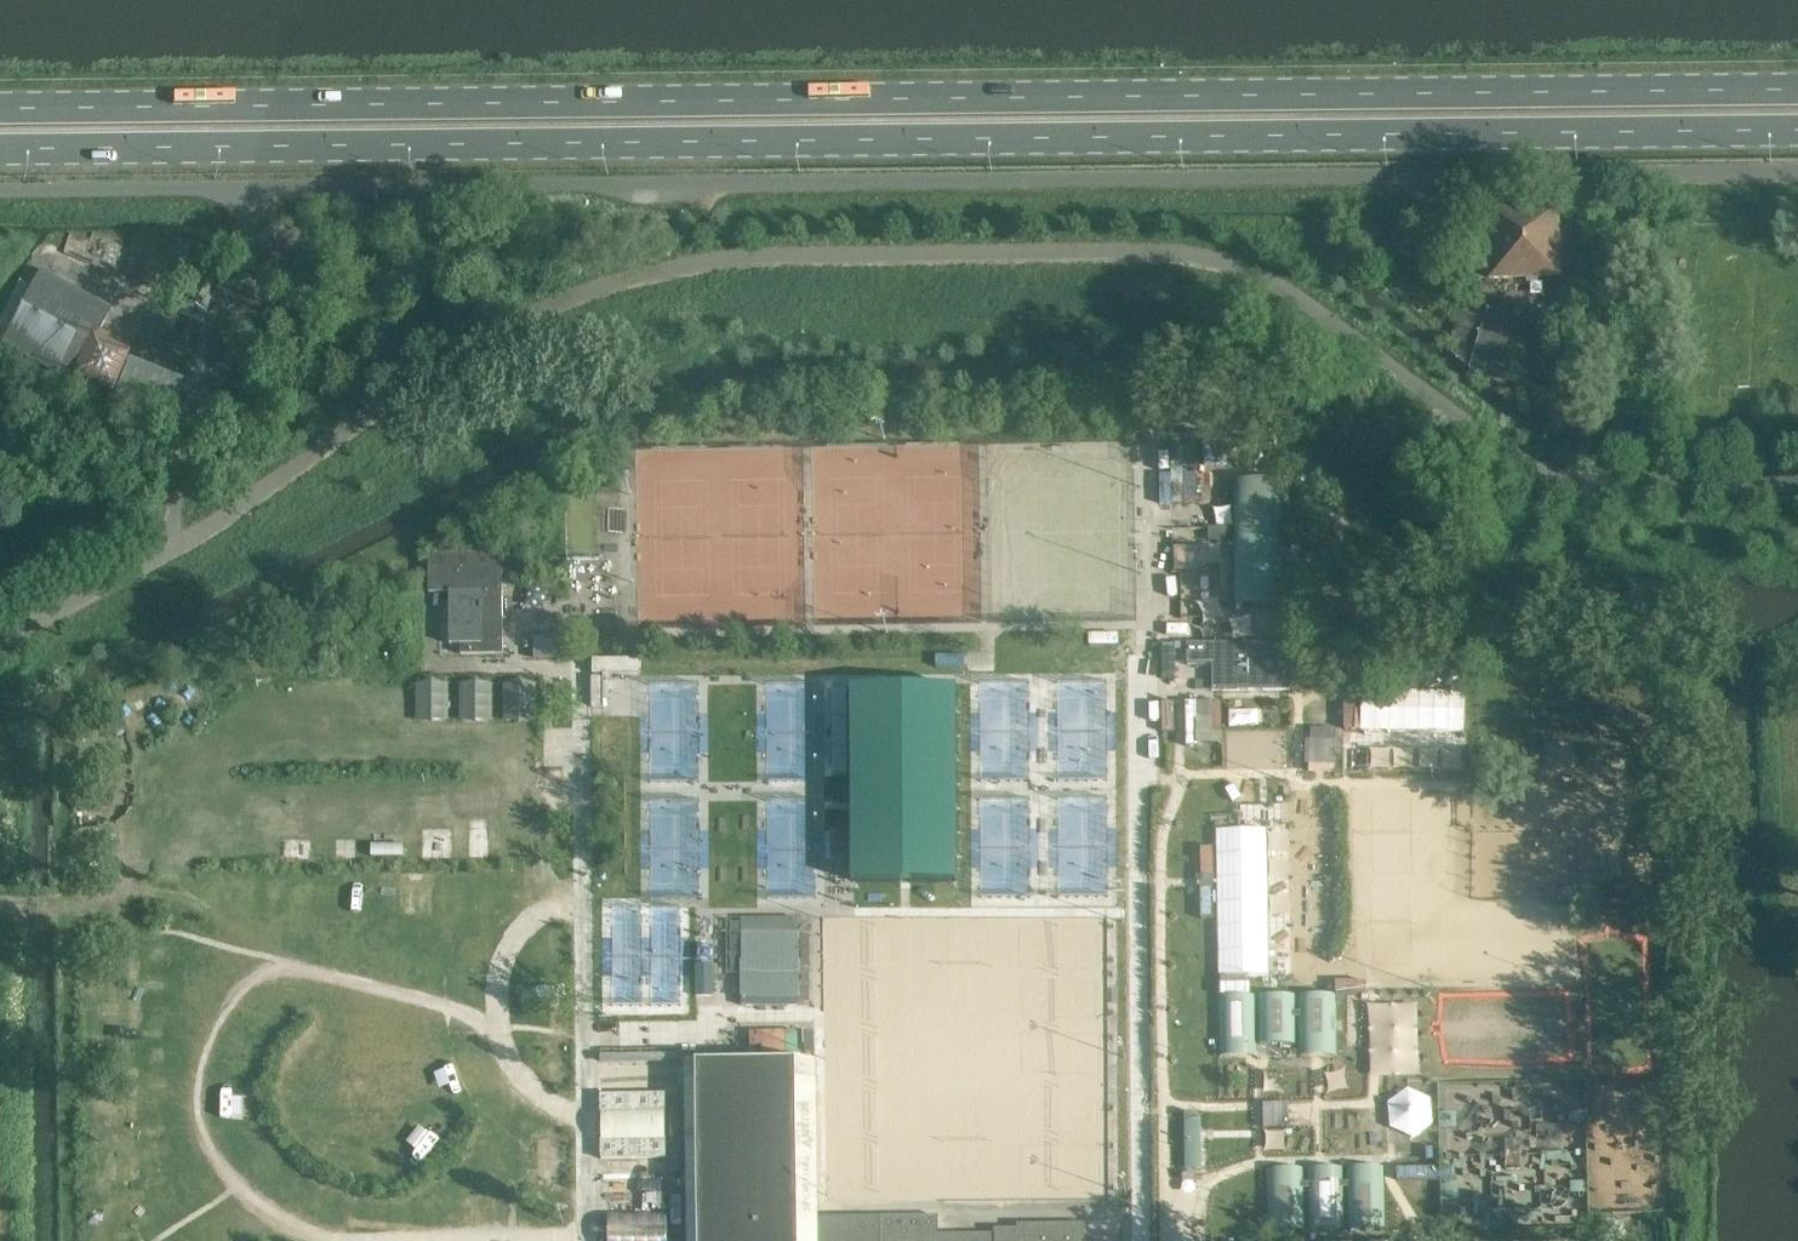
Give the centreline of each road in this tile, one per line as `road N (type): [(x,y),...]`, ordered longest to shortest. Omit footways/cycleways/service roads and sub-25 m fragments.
road 1 (primary): [(0,148),(1797,128)]
road 2 (primary): [(1797,88),(0,108)]

